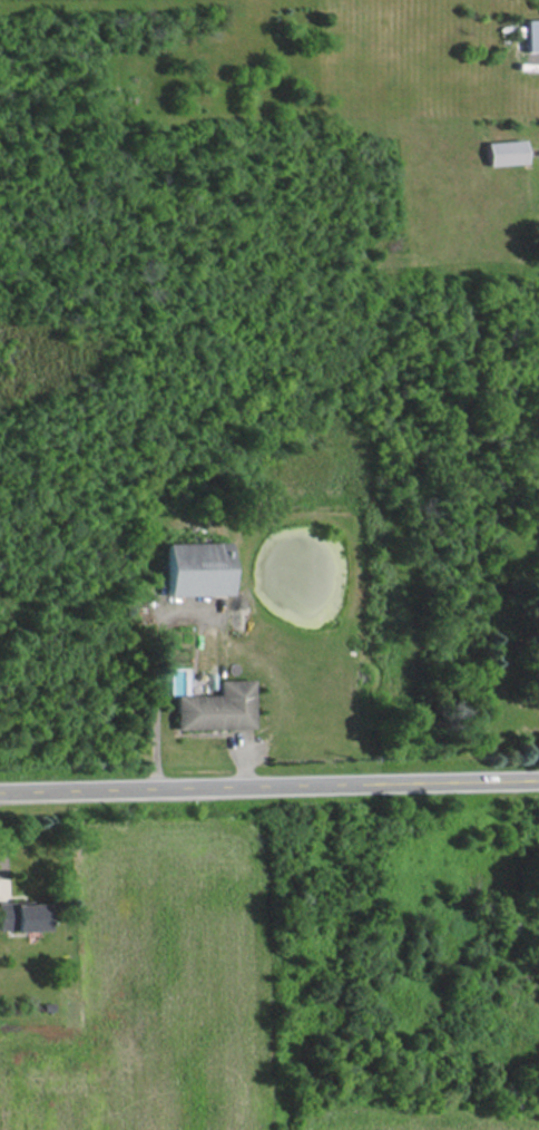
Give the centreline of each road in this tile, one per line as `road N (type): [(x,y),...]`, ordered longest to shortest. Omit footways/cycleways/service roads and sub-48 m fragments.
road 1 (tertiary): [(0,793),(538,781)]

